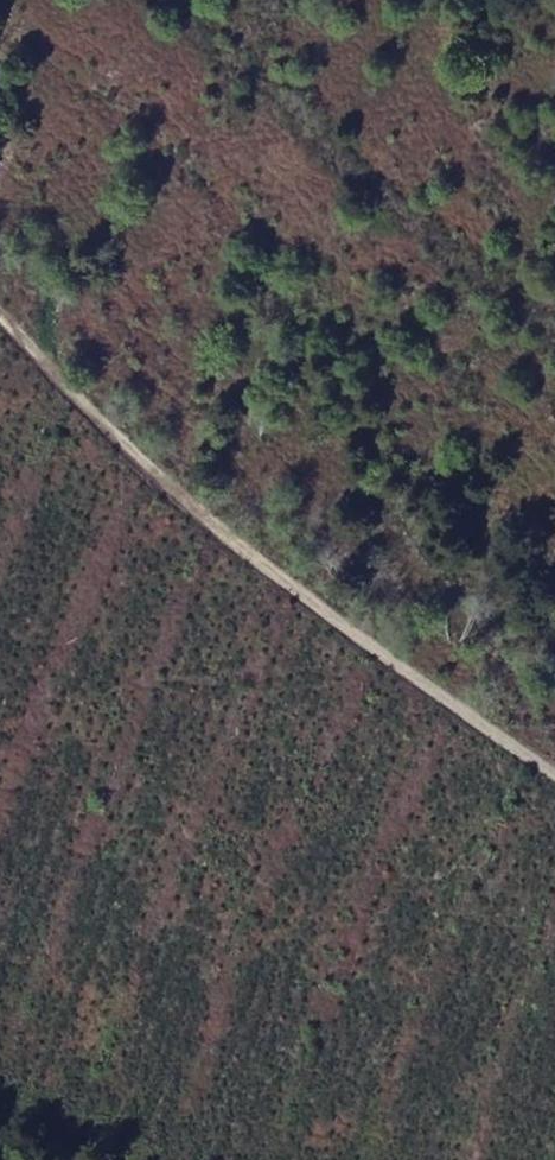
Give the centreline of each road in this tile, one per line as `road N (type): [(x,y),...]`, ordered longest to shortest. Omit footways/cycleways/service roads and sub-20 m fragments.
road 1 (track): [(0,274),(274,524),(554,723)]

